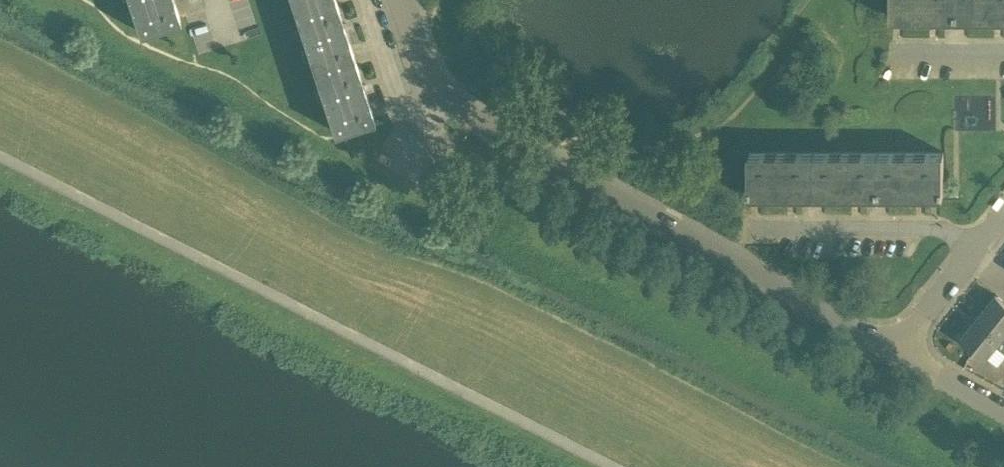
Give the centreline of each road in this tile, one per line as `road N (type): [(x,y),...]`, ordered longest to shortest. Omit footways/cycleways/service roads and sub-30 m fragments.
road 1 (unclassified): [(613,466),(0,156)]
road 2 (tertiary): [(899,343),(443,92)]
road 3 (residential): [(986,235),(779,230)]
road 4 (residential): [(365,0),(402,111),(427,124)]
road 5 (tertiary): [(899,343),(986,235)]
road 6 (residential): [(1003,402),(899,343)]

